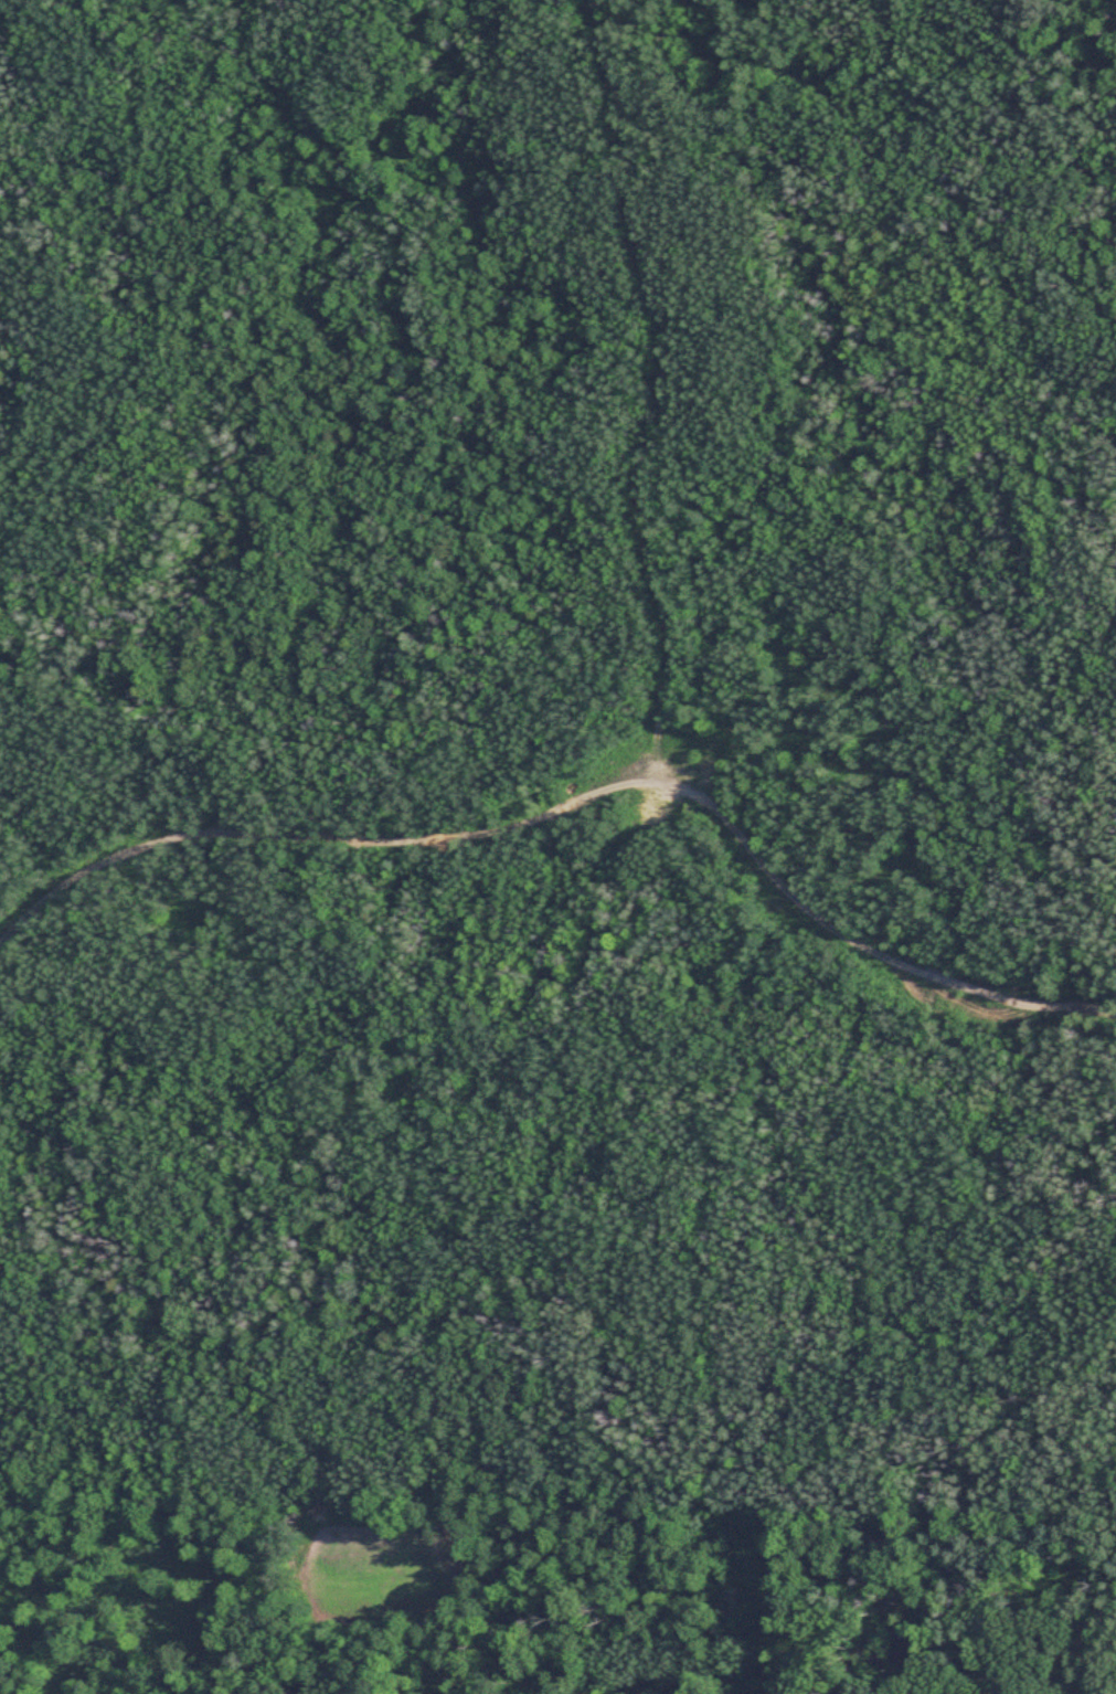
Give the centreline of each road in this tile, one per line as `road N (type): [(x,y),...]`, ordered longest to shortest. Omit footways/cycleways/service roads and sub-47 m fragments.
road 1 (track): [(1115,1006),(1003,1000),(838,930),(726,818),(668,781),(437,841),(223,828),(99,859),(0,949)]

